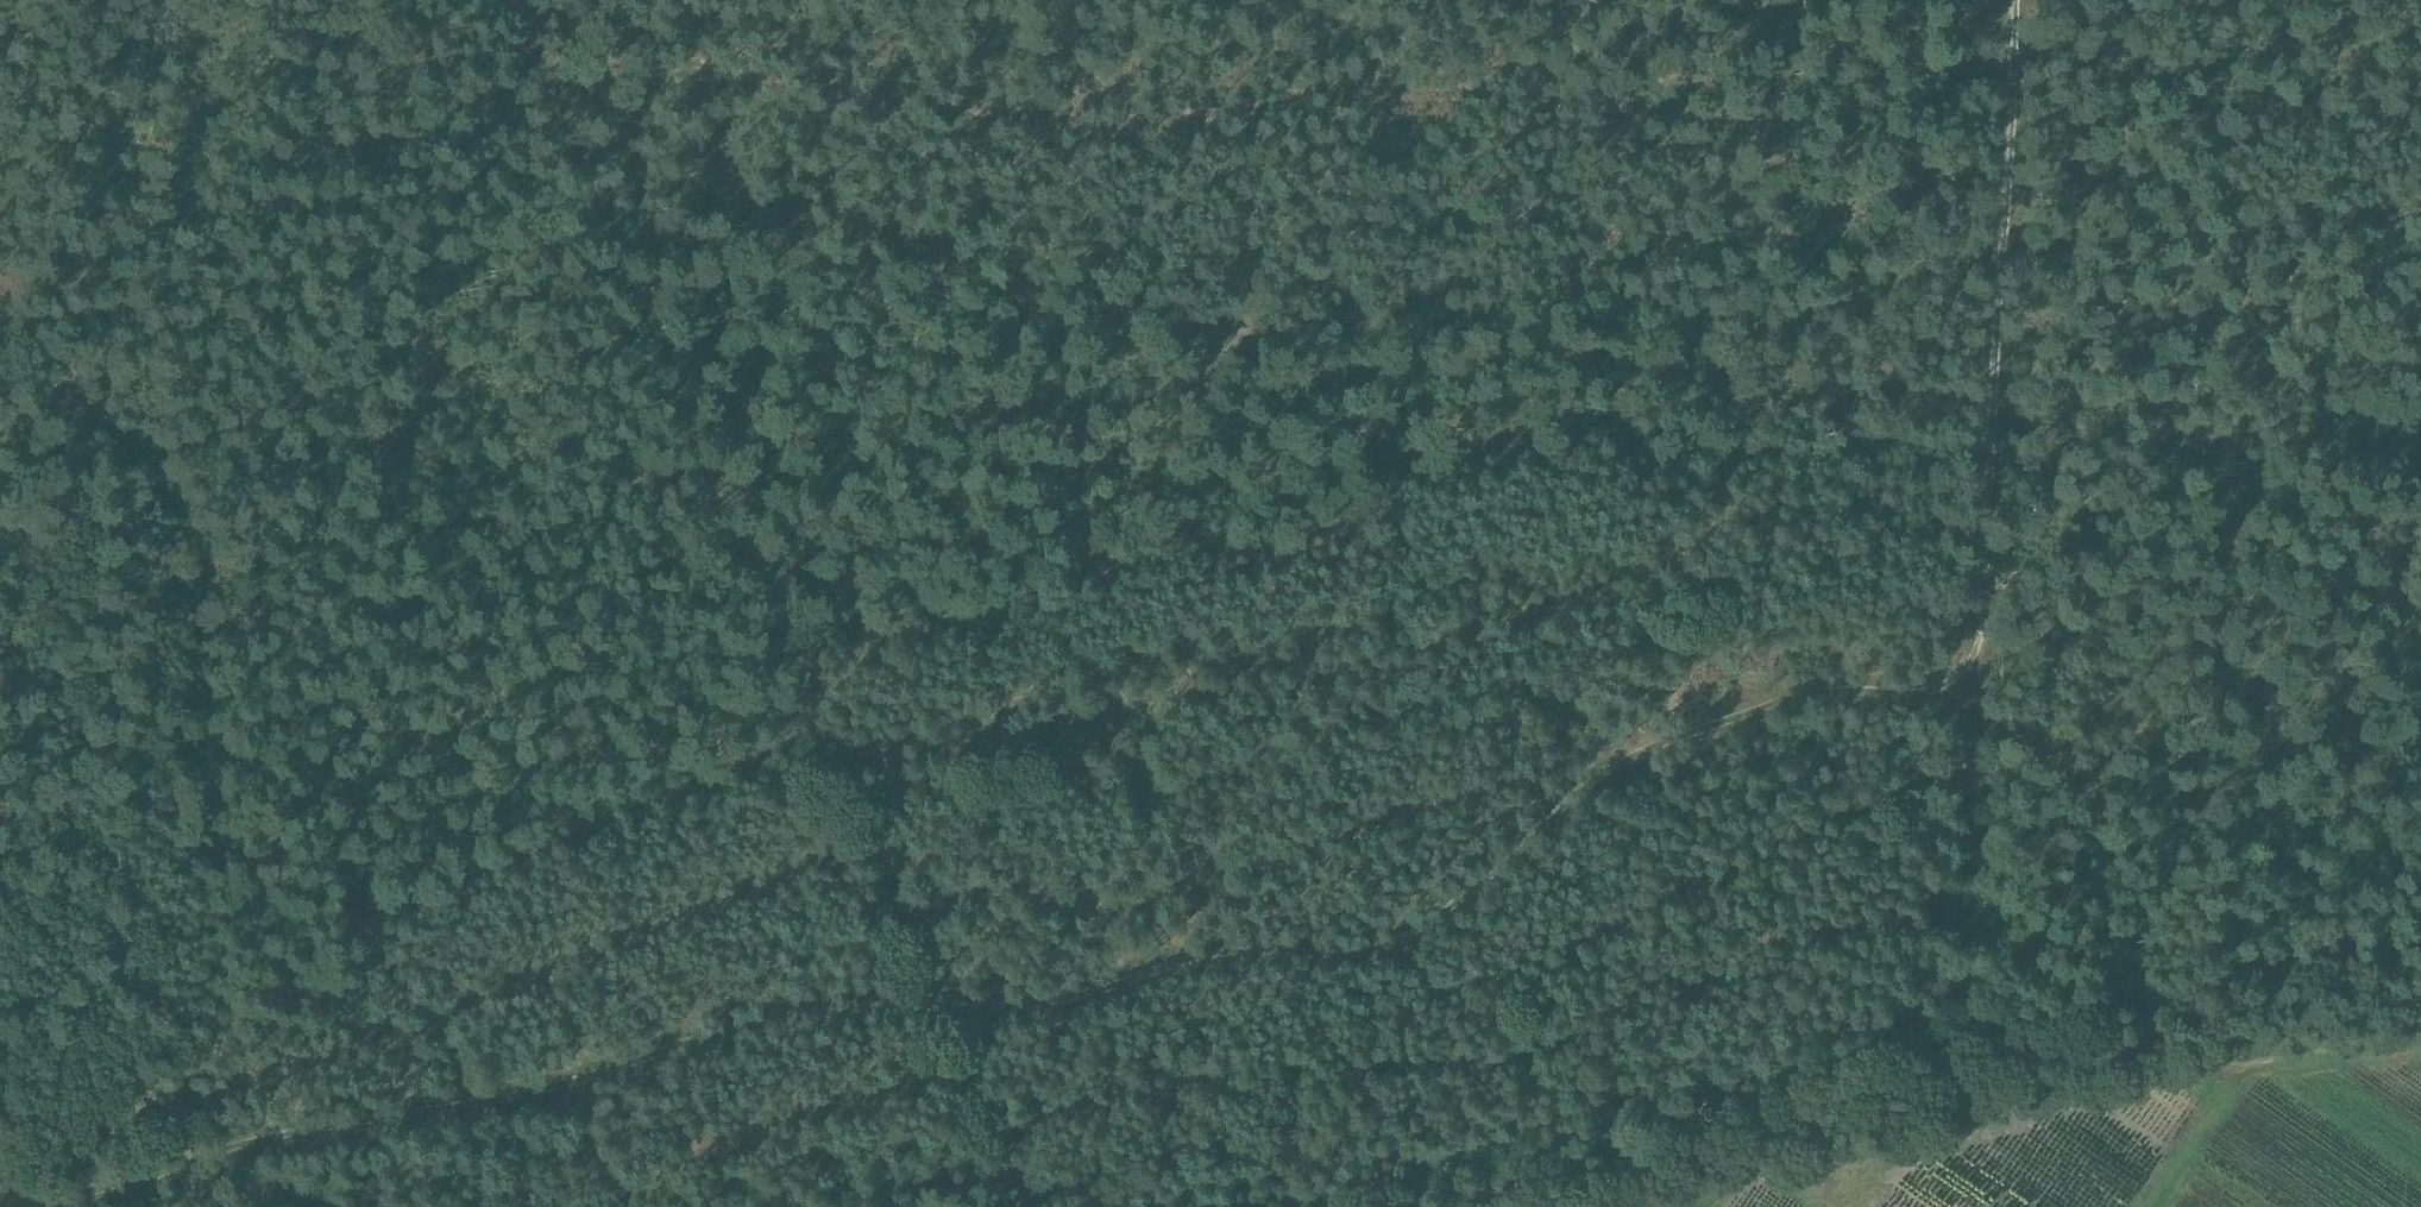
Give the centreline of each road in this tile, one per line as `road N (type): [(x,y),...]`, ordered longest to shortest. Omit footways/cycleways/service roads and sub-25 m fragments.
road 1 (track): [(50,1206),(378,1107),(441,1112),(785,1005),(987,1003),(1084,992),(1180,950),(1385,948),(1578,791),(1656,741),(1835,686),(1933,690),(1981,679),(2009,0)]

